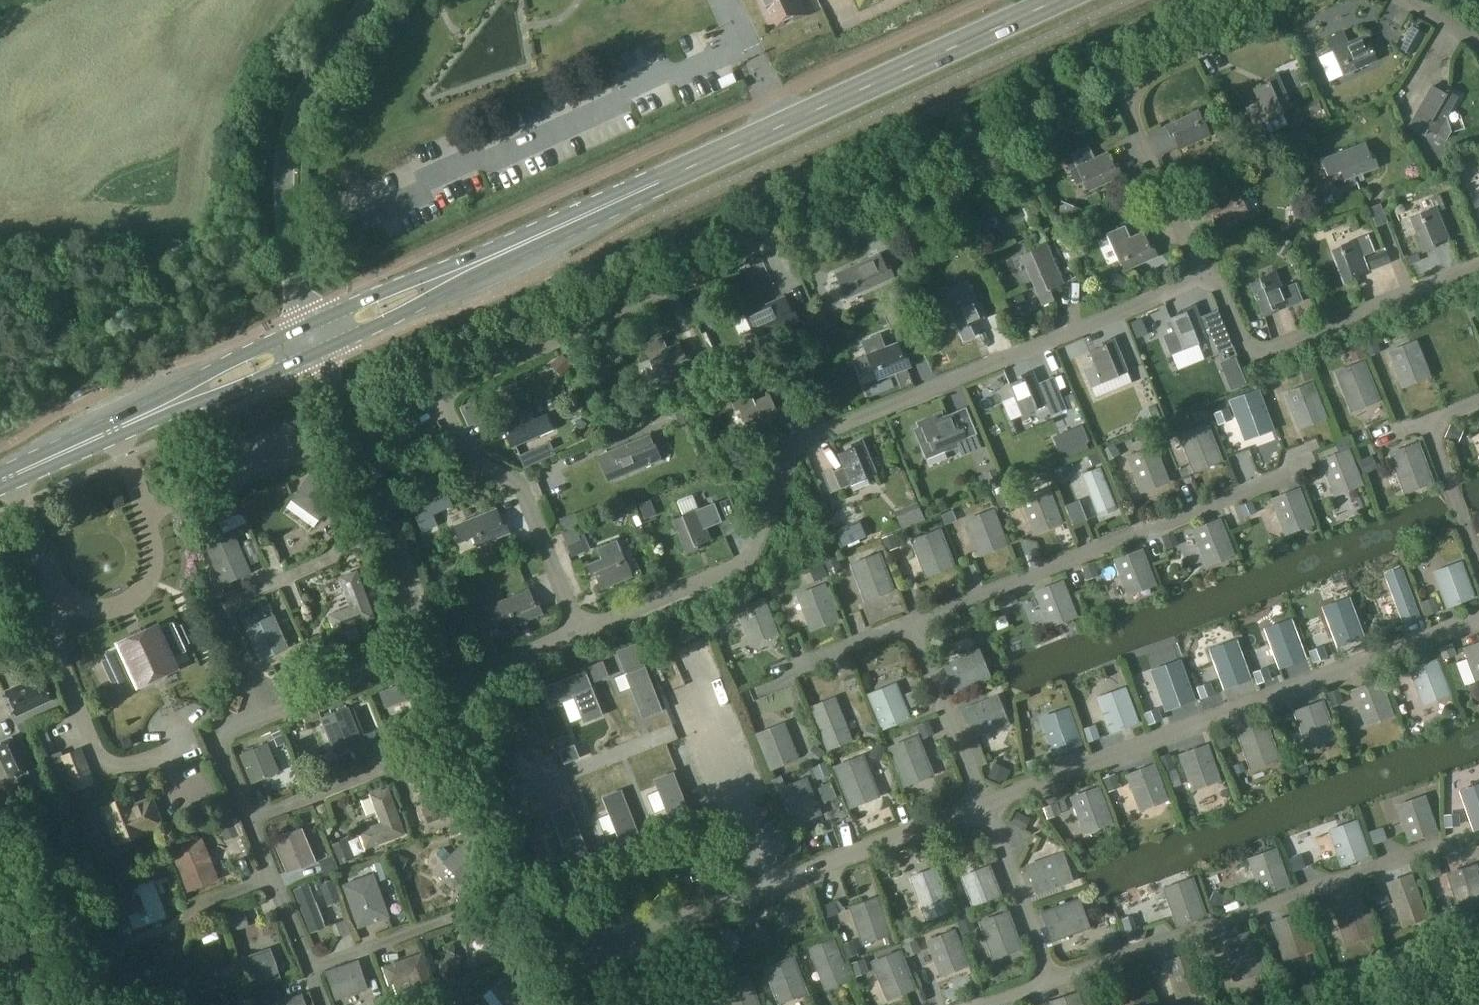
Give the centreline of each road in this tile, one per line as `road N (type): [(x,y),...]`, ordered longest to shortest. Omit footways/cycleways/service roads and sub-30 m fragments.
road 1 (unclassified): [(575,1004),(323,369)]
road 2 (secondary): [(552,231),(1057,0)]
road 3 (unclassified): [(306,327),(286,243),(285,136),(296,98),(362,0)]
road 4 (secondary): [(317,354),(552,231)]
road 5 (secondary): [(552,231),(306,327)]
road 6 (secondary): [(306,327),(112,429)]
road 7 (secondary): [(112,429),(317,354)]
road 8 (secondary): [(0,482),(112,429)]

